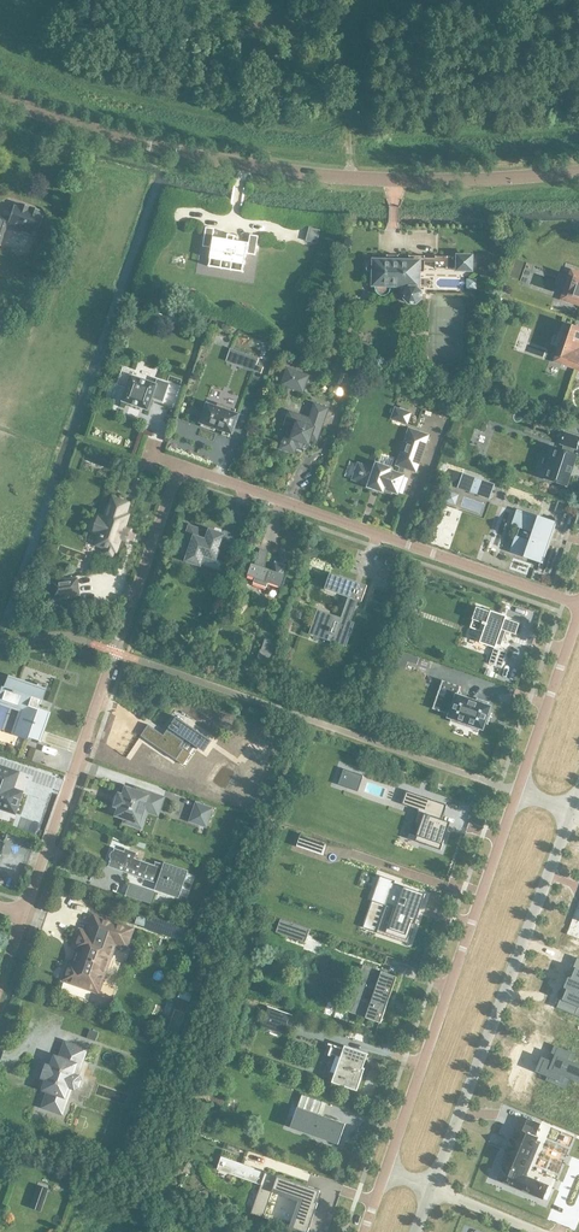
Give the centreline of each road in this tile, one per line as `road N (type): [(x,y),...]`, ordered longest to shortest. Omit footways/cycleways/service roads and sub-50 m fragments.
road 1 (unclassified): [(578,174),(350,177),(193,157),(0,99)]
road 2 (residential): [(182,466),(24,914)]
road 3 (residential): [(578,603),(182,466)]
road 4 (residential): [(517,792),(385,1171)]
road 5 (residential): [(433,1187),(573,811)]
road 6 (residential): [(578,614),(517,792)]
road 7 (track): [(350,177),(359,0)]

